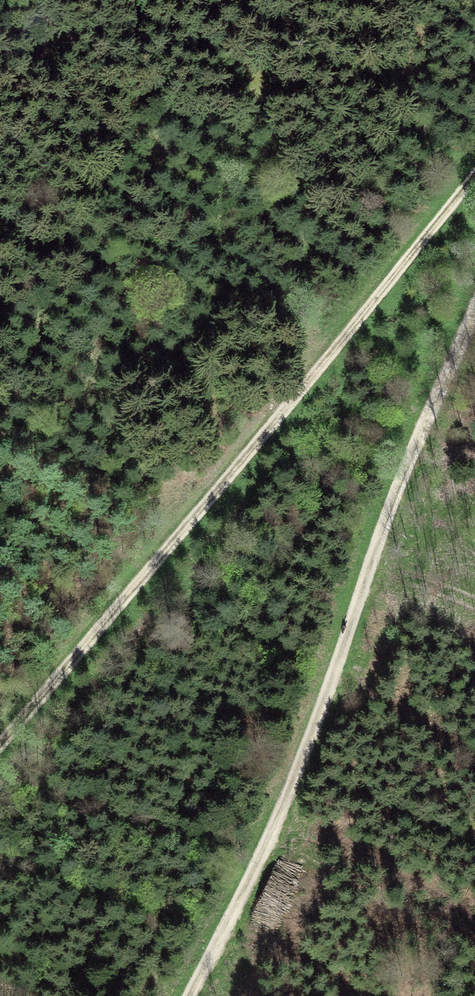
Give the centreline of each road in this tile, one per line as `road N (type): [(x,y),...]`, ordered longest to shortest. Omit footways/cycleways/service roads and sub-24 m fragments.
road 1 (track): [(474,304),(403,466),(280,809),(187,995)]
road 2 (track): [(474,182),(0,741)]

